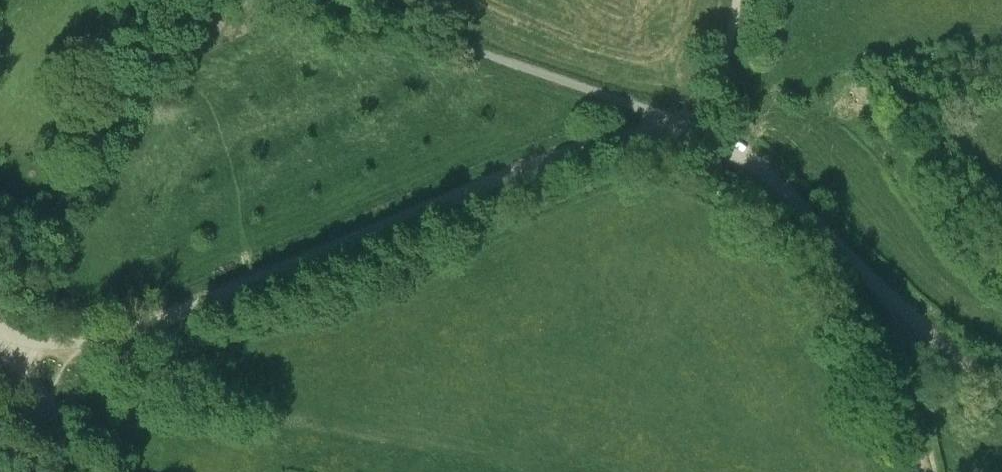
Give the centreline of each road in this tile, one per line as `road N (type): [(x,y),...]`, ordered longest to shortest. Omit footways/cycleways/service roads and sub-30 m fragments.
road 1 (unclassified): [(701,135),(642,134),(579,147),(132,328),(86,339),(22,332)]
road 2 (unclassified): [(1001,389),(891,298),(743,156),(701,135)]
road 3 (unclassified): [(701,135),(332,0)]
road 4 (track): [(922,471),(891,298)]
road 5 (track): [(22,332),(33,382),(91,471)]
road 6 (track): [(737,0),(701,135)]

